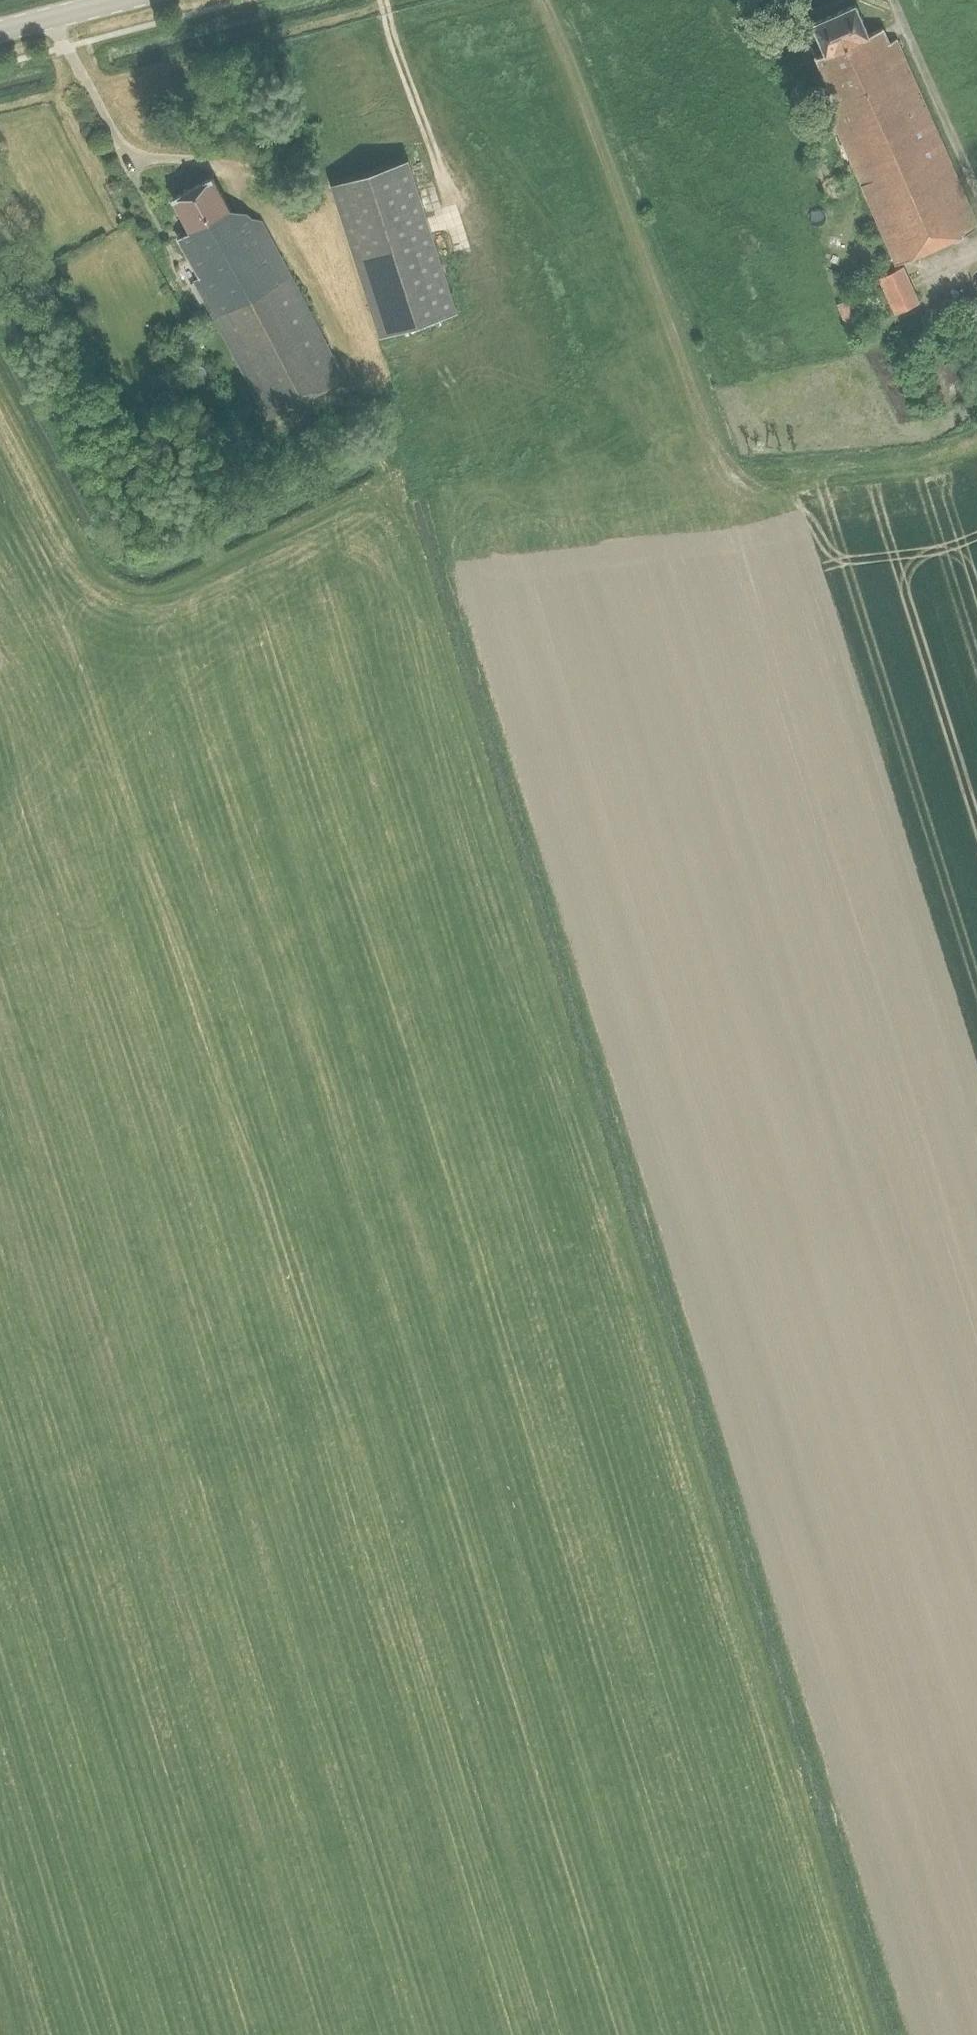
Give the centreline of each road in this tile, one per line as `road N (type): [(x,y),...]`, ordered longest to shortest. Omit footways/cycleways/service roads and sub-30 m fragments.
road 1 (secondary): [(0,33),(130,0)]

